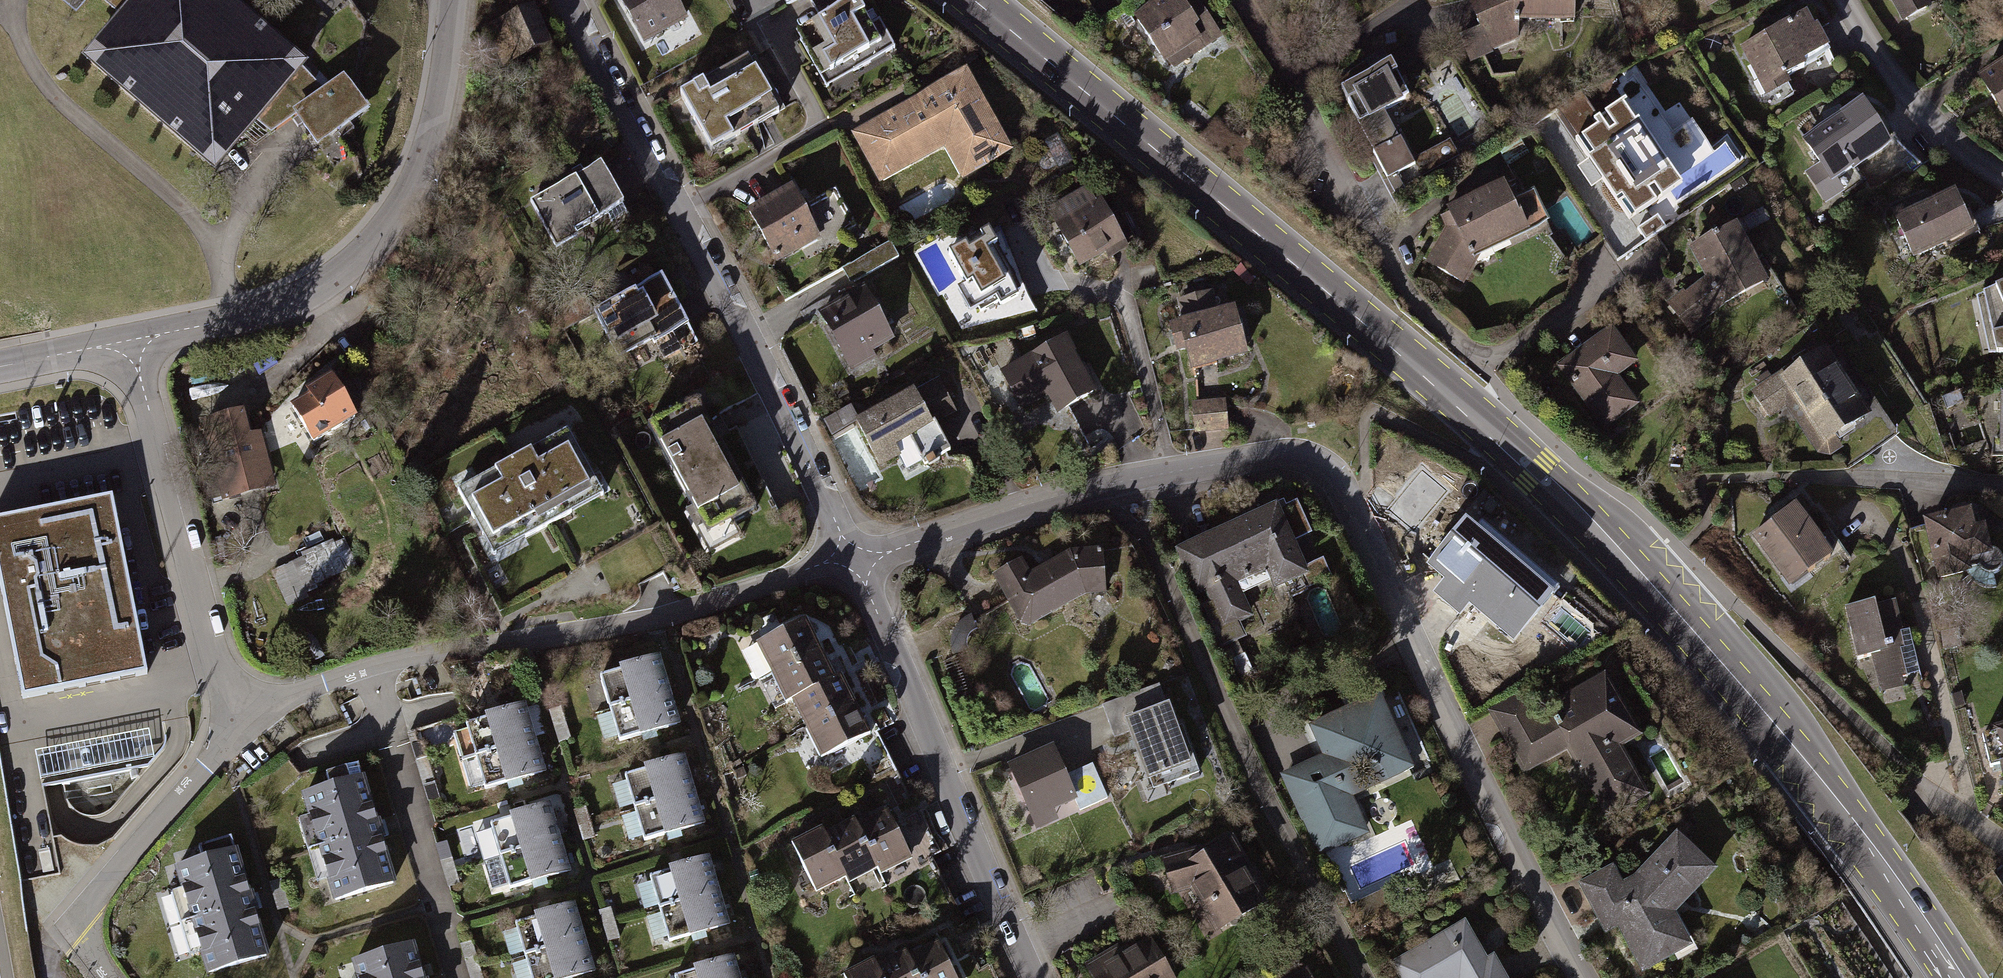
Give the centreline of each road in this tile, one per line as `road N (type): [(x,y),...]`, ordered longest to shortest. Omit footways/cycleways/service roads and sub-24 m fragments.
road 1 (secondary): [(977,0),(1453,397),(1641,569),(1854,821),(1965,977)]
road 2 (residential): [(231,712),(374,671),(641,622),(853,558)]
road 3 (residential): [(567,0),(745,333),(853,558)]
road 4 (residential): [(853,558),(1063,494),(1279,458),(1318,463),(1332,474),(1357,523)]
road 5 (residential): [(453,0),(440,104),(419,174),(393,220),(325,284),(277,306),(130,340)]
road 6 (residential): [(1580,977),(1450,726),(1357,523)]
road 7 (residential): [(853,558),(1034,977)]
road 8 (residential): [(1238,0),(1403,287),(1421,312),(1483,357)]
road 9 (residential): [(130,340),(231,712)]
road 10 (residential): [(231,712),(216,751),(72,927)]
road 11 (residential): [(2002,175),(1961,151),(1923,113),(1845,0)]
road 12 (residential): [(130,340),(0,366)]

